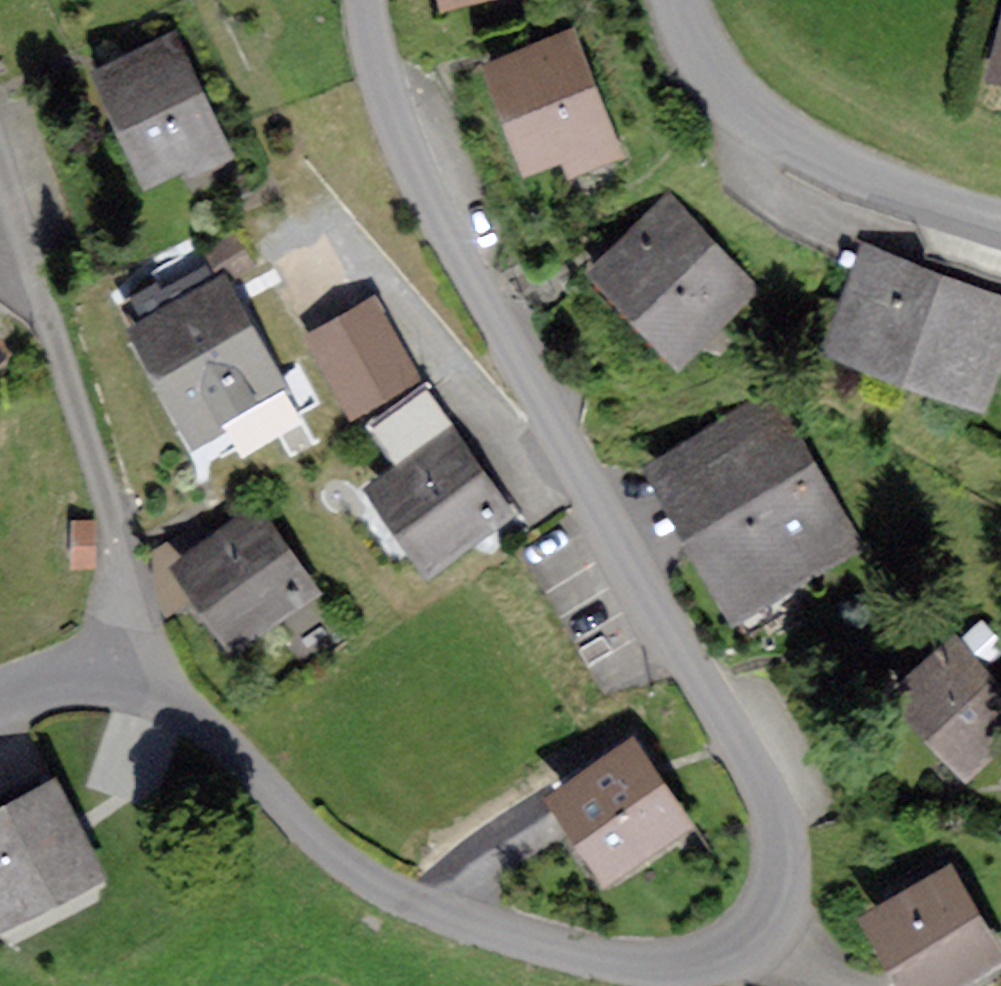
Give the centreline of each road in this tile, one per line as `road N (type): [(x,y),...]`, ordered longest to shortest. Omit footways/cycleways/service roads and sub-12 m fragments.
road 1 (unclassified): [(118,673),(212,733),(324,845),(383,887),(453,920),(614,965),(688,969),(743,952),(776,913),(786,852),(770,791),(427,198),(391,98),(369,0)]
road 2 (residential): [(118,673),(125,561),(0,151)]
road 3 (unclassified): [(682,0),(695,38),(797,145),(850,173),(1000,221)]
road 4 (unclassified): [(0,697),(39,679),(118,673)]

